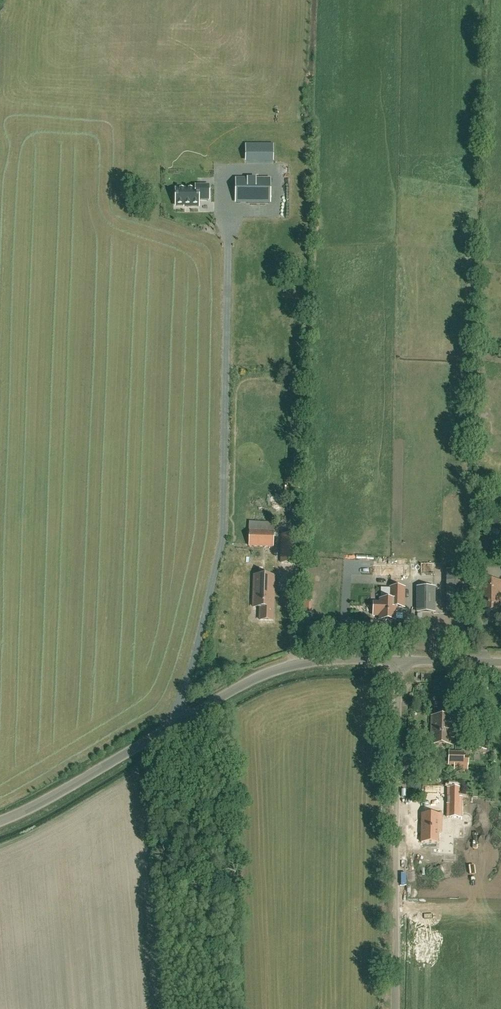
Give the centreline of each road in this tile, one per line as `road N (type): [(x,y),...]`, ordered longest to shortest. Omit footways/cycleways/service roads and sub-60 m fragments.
road 1 (unclassified): [(0,820),(255,677),(318,660),(397,659)]
road 2 (unclassified): [(394,1008),(397,659)]

